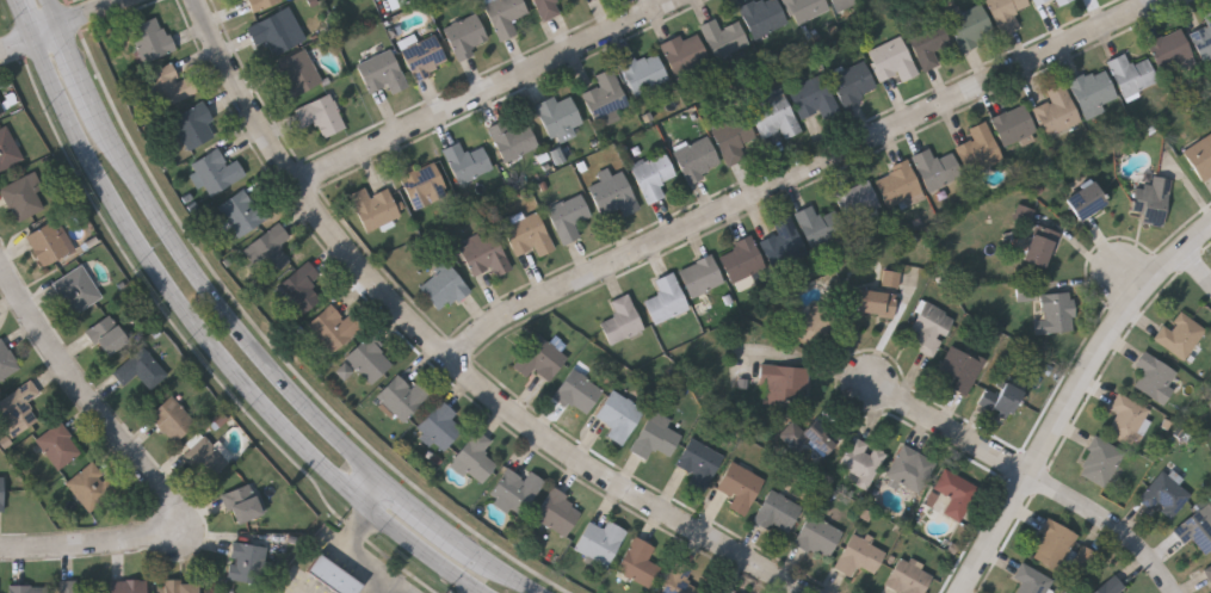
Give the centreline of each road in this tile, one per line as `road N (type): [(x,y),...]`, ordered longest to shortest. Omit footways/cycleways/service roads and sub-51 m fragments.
road 1 (residential): [(198,0),(299,185),(395,303),(514,415),(807,592)]
road 2 (residential): [(1153,0),(505,313),(451,356)]
road 3 (secondary): [(33,37),(94,172),(210,342),(309,453),(480,592)]
road 4 (secondary): [(379,482),(283,385),(204,289),(100,116)]
road 5 (residential): [(1210,234),(1147,291),(1105,346),(965,592)]
road 6 (residential): [(681,0),(299,185)]
road 7 (residential): [(0,260),(64,365),(169,506)]
road 8 (residential): [(169,506),(159,532),(141,538),(0,550)]
road 9 (residential): [(1031,475),(1126,535),(1175,592)]
road 10 (residential): [(1031,475),(873,384)]
road 11 (secondary): [(480,558),(379,482)]

